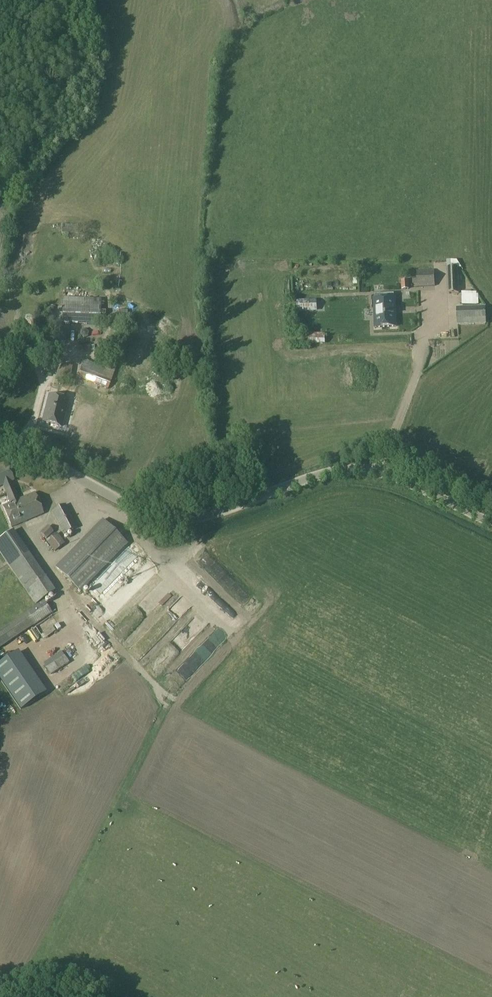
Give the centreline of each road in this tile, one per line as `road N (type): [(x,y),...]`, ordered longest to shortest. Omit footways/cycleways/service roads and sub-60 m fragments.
road 1 (tertiary): [(0,438),(160,514),(191,520),(213,520),(316,473),(367,467),(491,523)]

